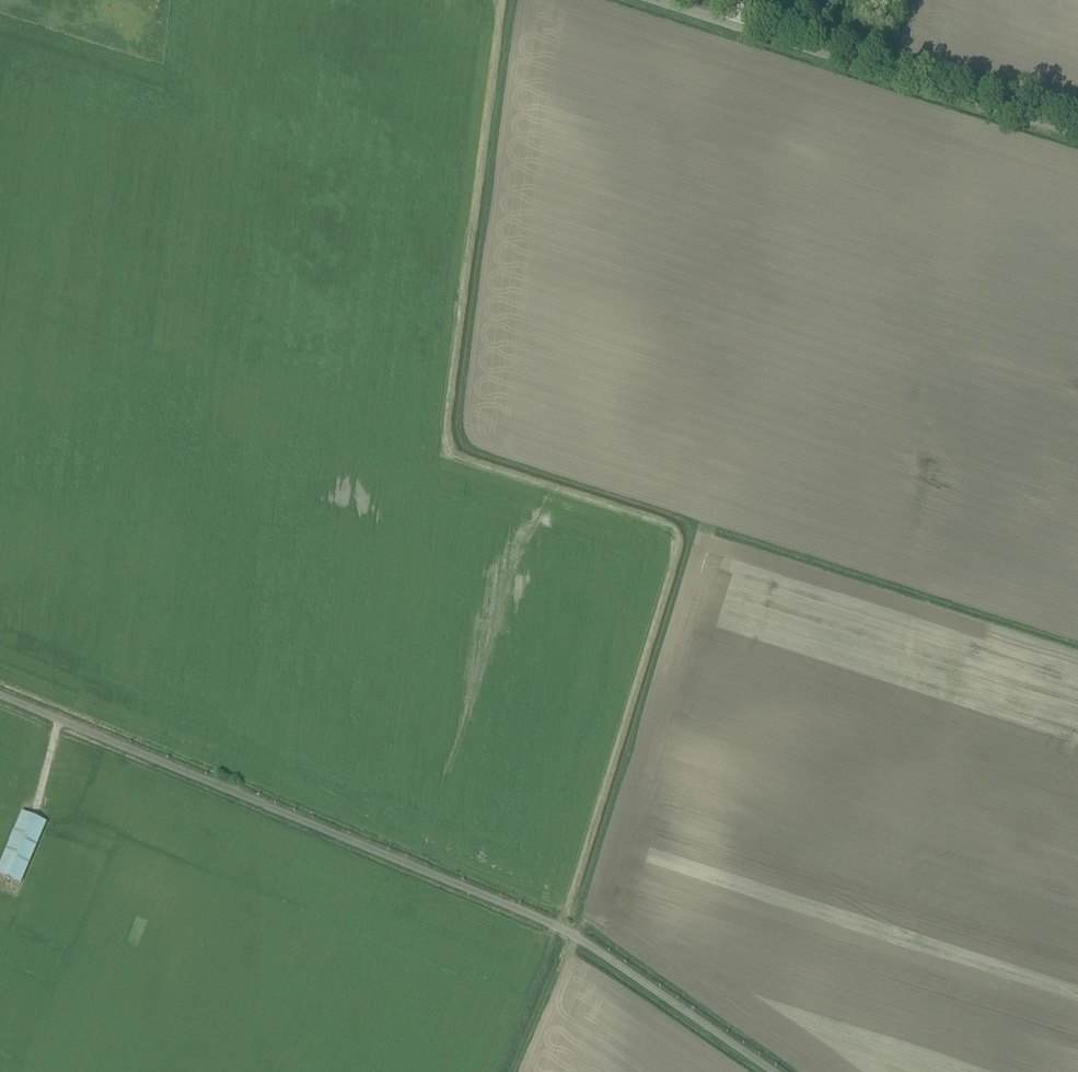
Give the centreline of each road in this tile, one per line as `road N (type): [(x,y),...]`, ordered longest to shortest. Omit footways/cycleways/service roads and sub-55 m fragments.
road 1 (unclassified): [(775,1071),(557,927),(0,695)]
road 2 (unclassified): [(1077,132),(667,0)]

